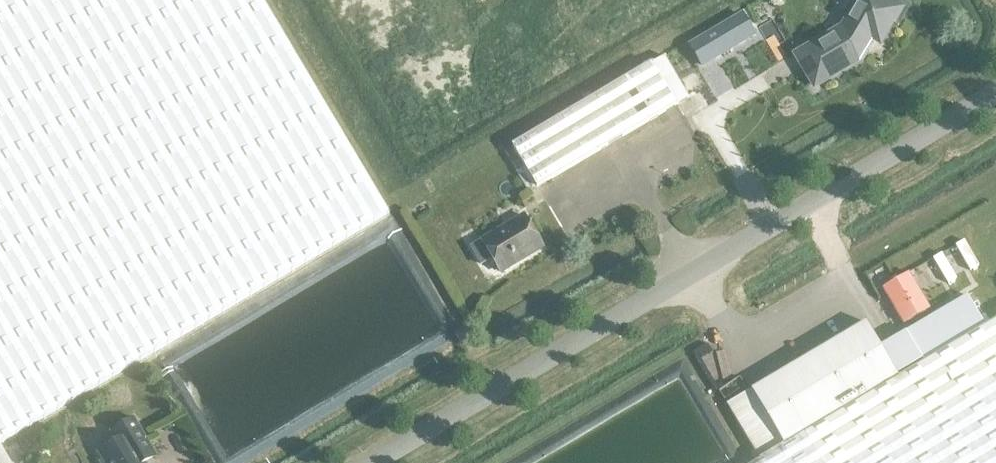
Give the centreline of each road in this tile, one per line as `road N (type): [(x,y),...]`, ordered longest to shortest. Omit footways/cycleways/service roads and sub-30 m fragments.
road 1 (unclassified): [(367,462),(995,89)]

